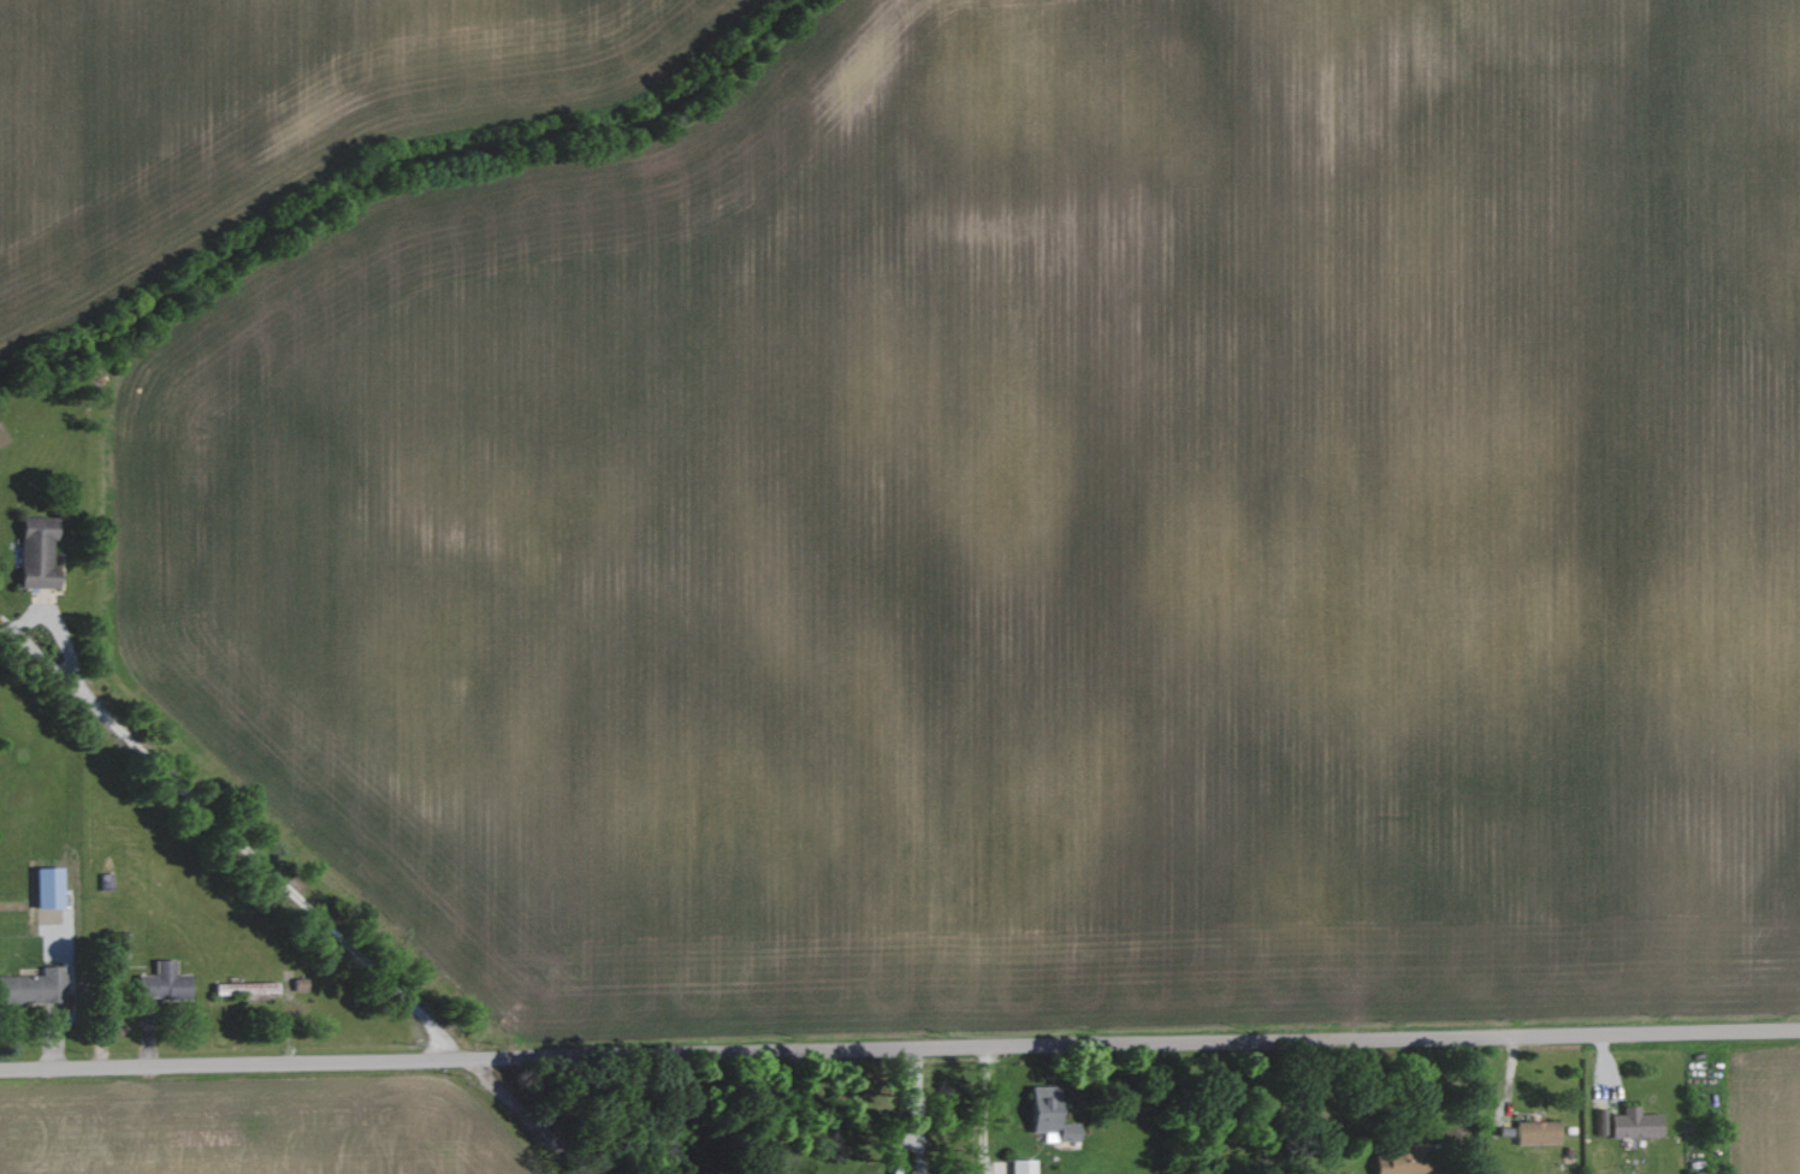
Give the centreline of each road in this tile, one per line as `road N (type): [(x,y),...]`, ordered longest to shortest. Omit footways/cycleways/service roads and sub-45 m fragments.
road 1 (tertiary): [(0,1071),(1799,1031)]

